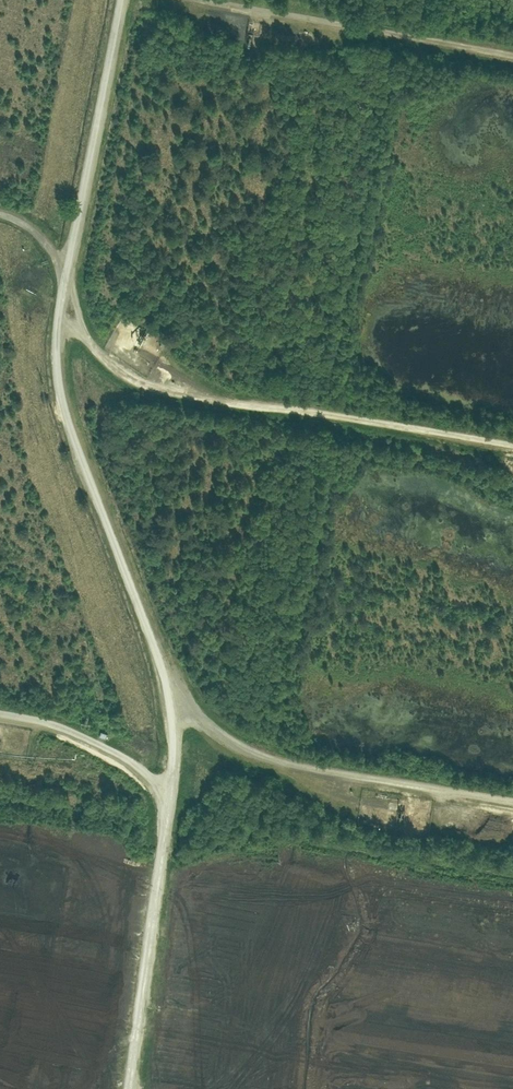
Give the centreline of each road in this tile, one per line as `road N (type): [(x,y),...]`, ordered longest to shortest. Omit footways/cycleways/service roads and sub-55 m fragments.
road 1 (unclassified): [(123,0),(58,360),(155,645),(174,735),(132,1088)]
road 2 (track): [(512,439),(138,382),(99,351),(57,257),(36,229),(0,211)]
road 3 (track): [(512,799),(266,755),(204,723),(161,667)]
road 4 (track): [(222,0),(512,50)]
road 5 (track): [(169,817),(155,778),(136,760),(48,718),(0,710)]

